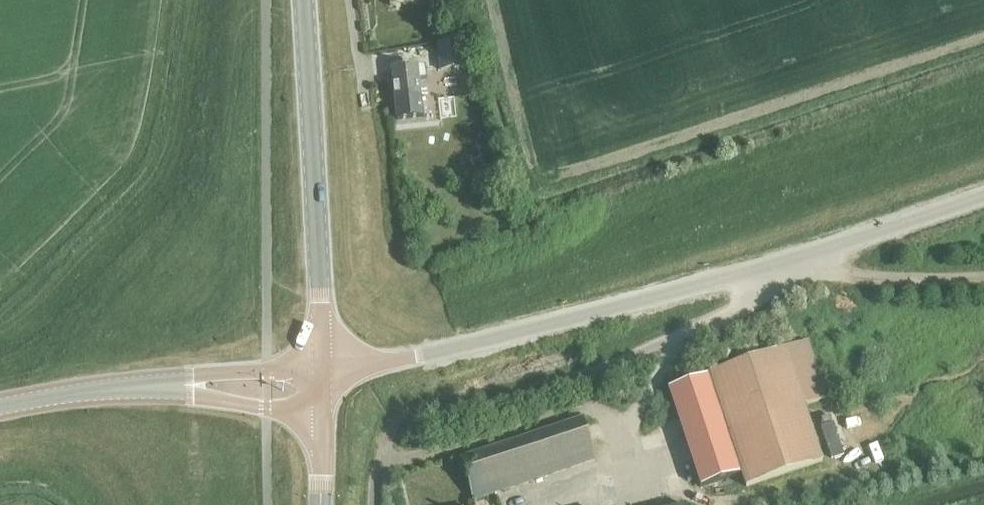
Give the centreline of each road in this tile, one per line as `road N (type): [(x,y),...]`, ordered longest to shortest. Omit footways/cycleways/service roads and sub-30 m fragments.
road 1 (unclassified): [(323,365),(425,356),(784,260),(983,191)]
road 2 (tertiary): [(323,365),(302,0)]
road 3 (track): [(784,260),(877,277),(983,274)]
road 4 (secondary): [(0,405),(91,388),(179,385)]
road 5 (secondary): [(323,365),(207,374),(179,385)]
road 6 (secondary): [(179,385),(207,399),(321,408)]

